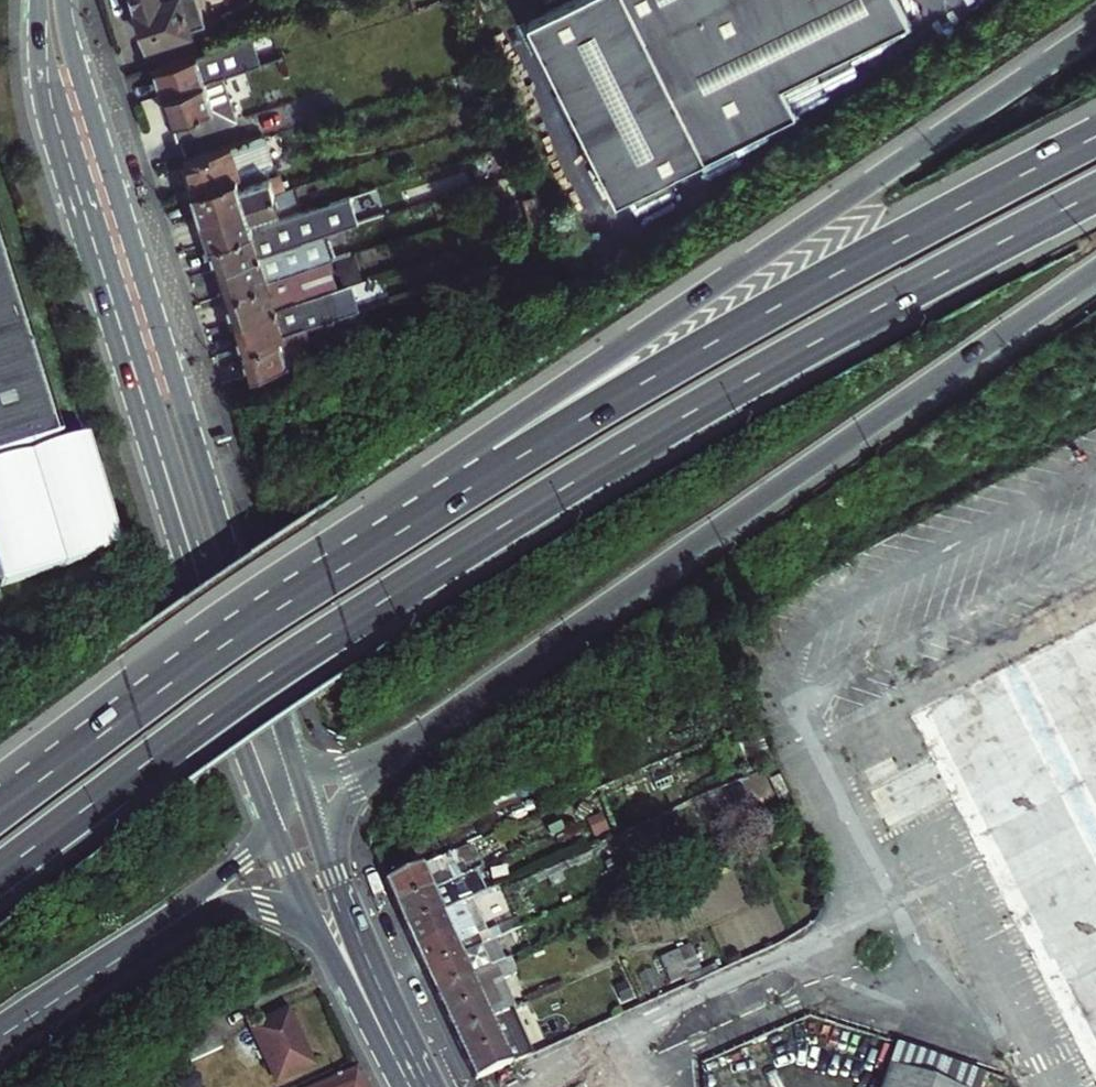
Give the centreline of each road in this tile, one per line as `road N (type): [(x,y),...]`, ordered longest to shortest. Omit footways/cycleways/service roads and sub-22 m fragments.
road 1 (trunk): [(0,873),(508,523),(770,368),(1095,192)]
road 2 (trunk): [(375,764),(1095,271)]
road 3 (trunk): [(1095,30),(545,403),(393,537)]
road 4 (trunk): [(1095,137),(652,377),(393,537)]
road 5 (primary): [(297,767),(62,0)]
road 6 (primary): [(38,0),(47,122),(245,752)]
road 7 (trunk): [(393,537),(0,810)]
road 8 (trunk): [(141,944),(193,916),(251,900),(285,908),(318,929)]
road 9 (trunk): [(141,944),(274,829)]
road 10 (trunk): [(0,1037),(141,944)]
road 11 (primary): [(377,1021),(325,864)]

